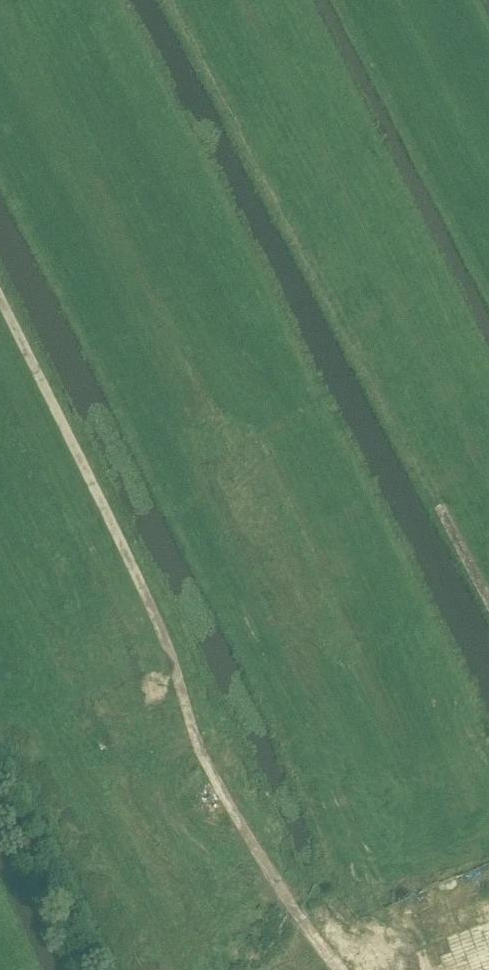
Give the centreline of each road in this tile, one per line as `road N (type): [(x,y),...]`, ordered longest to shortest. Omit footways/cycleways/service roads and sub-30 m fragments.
road 1 (track): [(341,969),(261,857),(199,747),(165,638),(0,298)]

